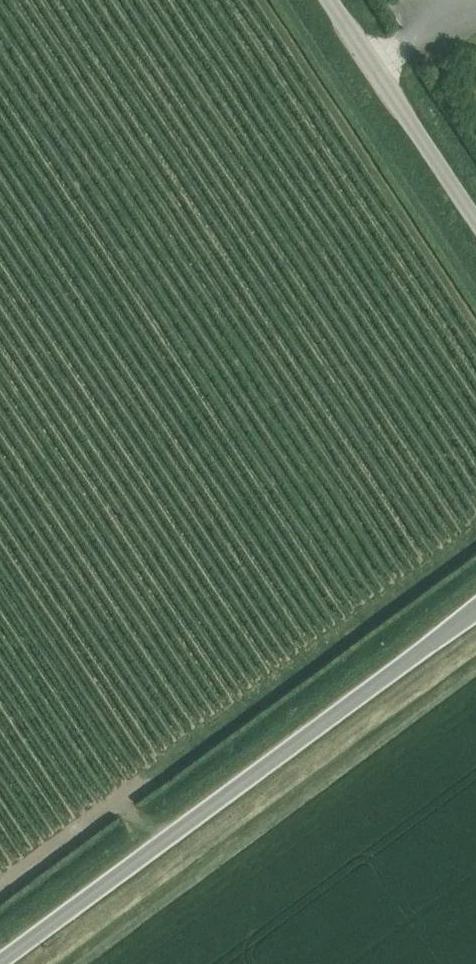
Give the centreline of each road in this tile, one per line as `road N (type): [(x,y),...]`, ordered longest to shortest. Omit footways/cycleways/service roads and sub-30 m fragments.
road 1 (unclassified): [(4,963),(475,607)]
road 2 (unclassified): [(334,0),(475,213)]

